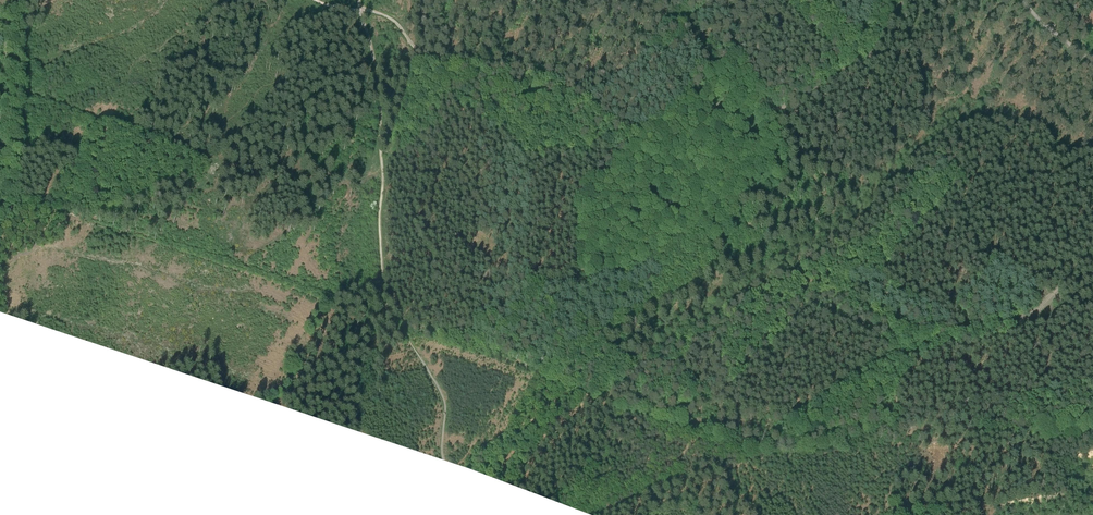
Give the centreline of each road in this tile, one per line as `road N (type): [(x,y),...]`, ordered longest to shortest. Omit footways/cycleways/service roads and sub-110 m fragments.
road 1 (track): [(785,451),(793,418),(867,367),(928,341),(1023,321),(1092,254)]
road 2 (track): [(403,320),(383,275),(380,93),(359,8)]

